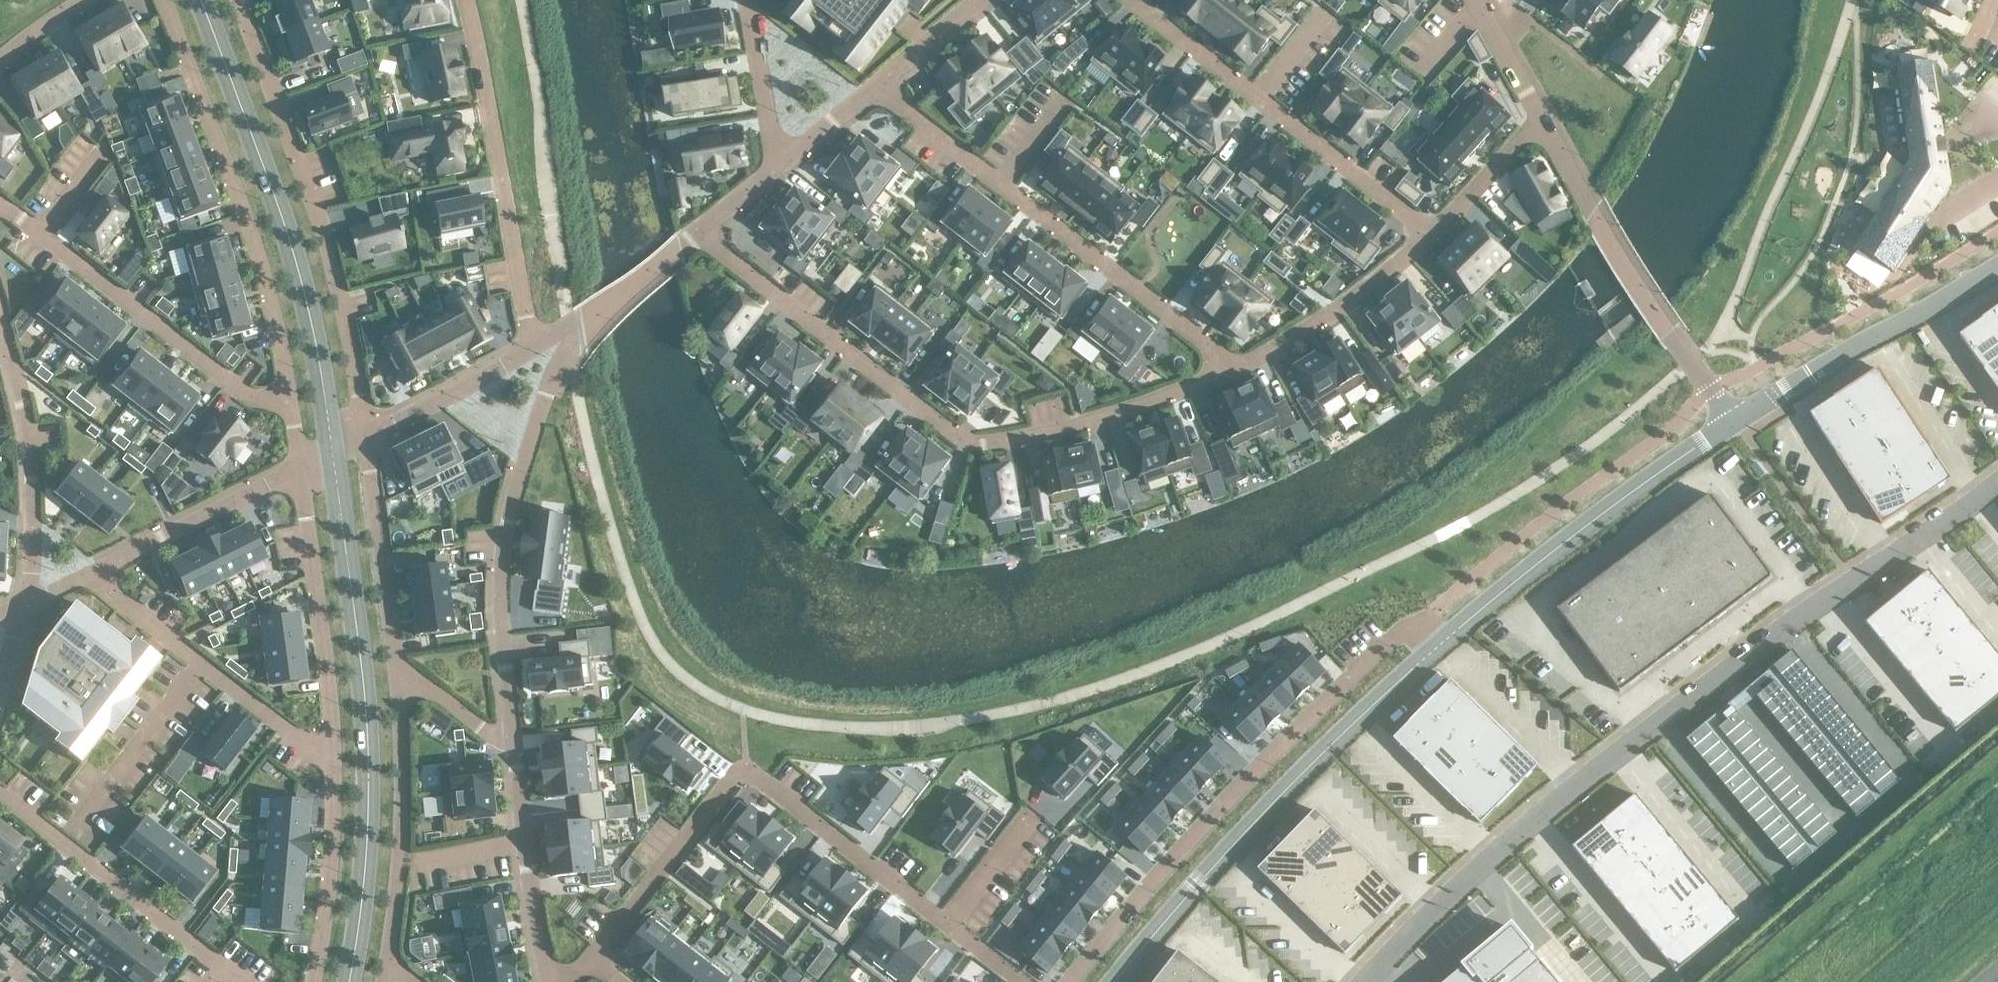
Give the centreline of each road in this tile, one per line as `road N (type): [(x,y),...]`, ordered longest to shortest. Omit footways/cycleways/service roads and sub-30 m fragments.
road 1 (residential): [(1997,476),(1515,836),(1369,981)]
road 2 (residential): [(1237,366),(1074,425),(971,443),(700,234)]
road 3 (residential): [(1027,981),(742,766),(591,960)]
road 4 (tertiary): [(333,453),(368,773),(349,981)]
road 5 (tertiary): [(201,0),(291,249),(315,332),(333,453)]
road 6 (residential): [(1068,981),(1204,831),(1394,640)]
road 7 (unclassified): [(1114,981),(1374,699),(1434,646)]
road 8 (residential): [(365,437),(321,223),(239,0)]
road 9 (residential): [(878,88),(1237,366)]
road 10 (residential): [(514,751),(501,627),(504,544),(544,396),(570,336)]
road 11 (residential): [(164,0),(255,249),(289,396)]
road 12 (residential): [(1133,0),(1431,232)]
road 13 (unclassified): [(1434,646),(1732,421)]
road 14 (unclassified): [(1542,117),(1634,277),(1732,421)]
road 15 (residential): [(465,0),(532,346)]
road 16 (residential): [(241,981),(0,786)]
road 17 (residential): [(34,232),(245,393),(289,396)]
road 18 (unclassified): [(1732,421),(1997,266)]
road 19 (residential): [(388,960),(403,780),(396,664)]
road 20 (residential): [(333,763),(298,470)]
road 21 (residential): [(25,603),(28,448),(4,344)]
road 22 (residential): [(1431,232),(1339,308),(1237,366)]
road 23 (residential): [(298,470),(89,574)]
road 24 (residential): [(549,981),(514,751)]
road 25 (residential): [(396,664),(365,437)]
road 26 (residential): [(313,981),(330,862),(333,763)]
road 27 (residential): [(200,662),(78,826)]
road 28 (residential): [(532,346),(365,437)]
road 29 (residential): [(778,171),(743,0)]
road 30 (residential): [(333,763),(200,662)]
road 31 (residential): [(700,234),(570,336)]
road 32 (residential): [(1542,117),(1431,232)]
road 33 (residential): [(396,664),(514,751)]
road 34 (residential): [(200,662),(89,574)]
road 35 (residential): [(984,0),(878,88)]
road 36 (unclassified): [(1475,0),(1542,117)]
road 37 (residential): [(878,88),(778,171)]

